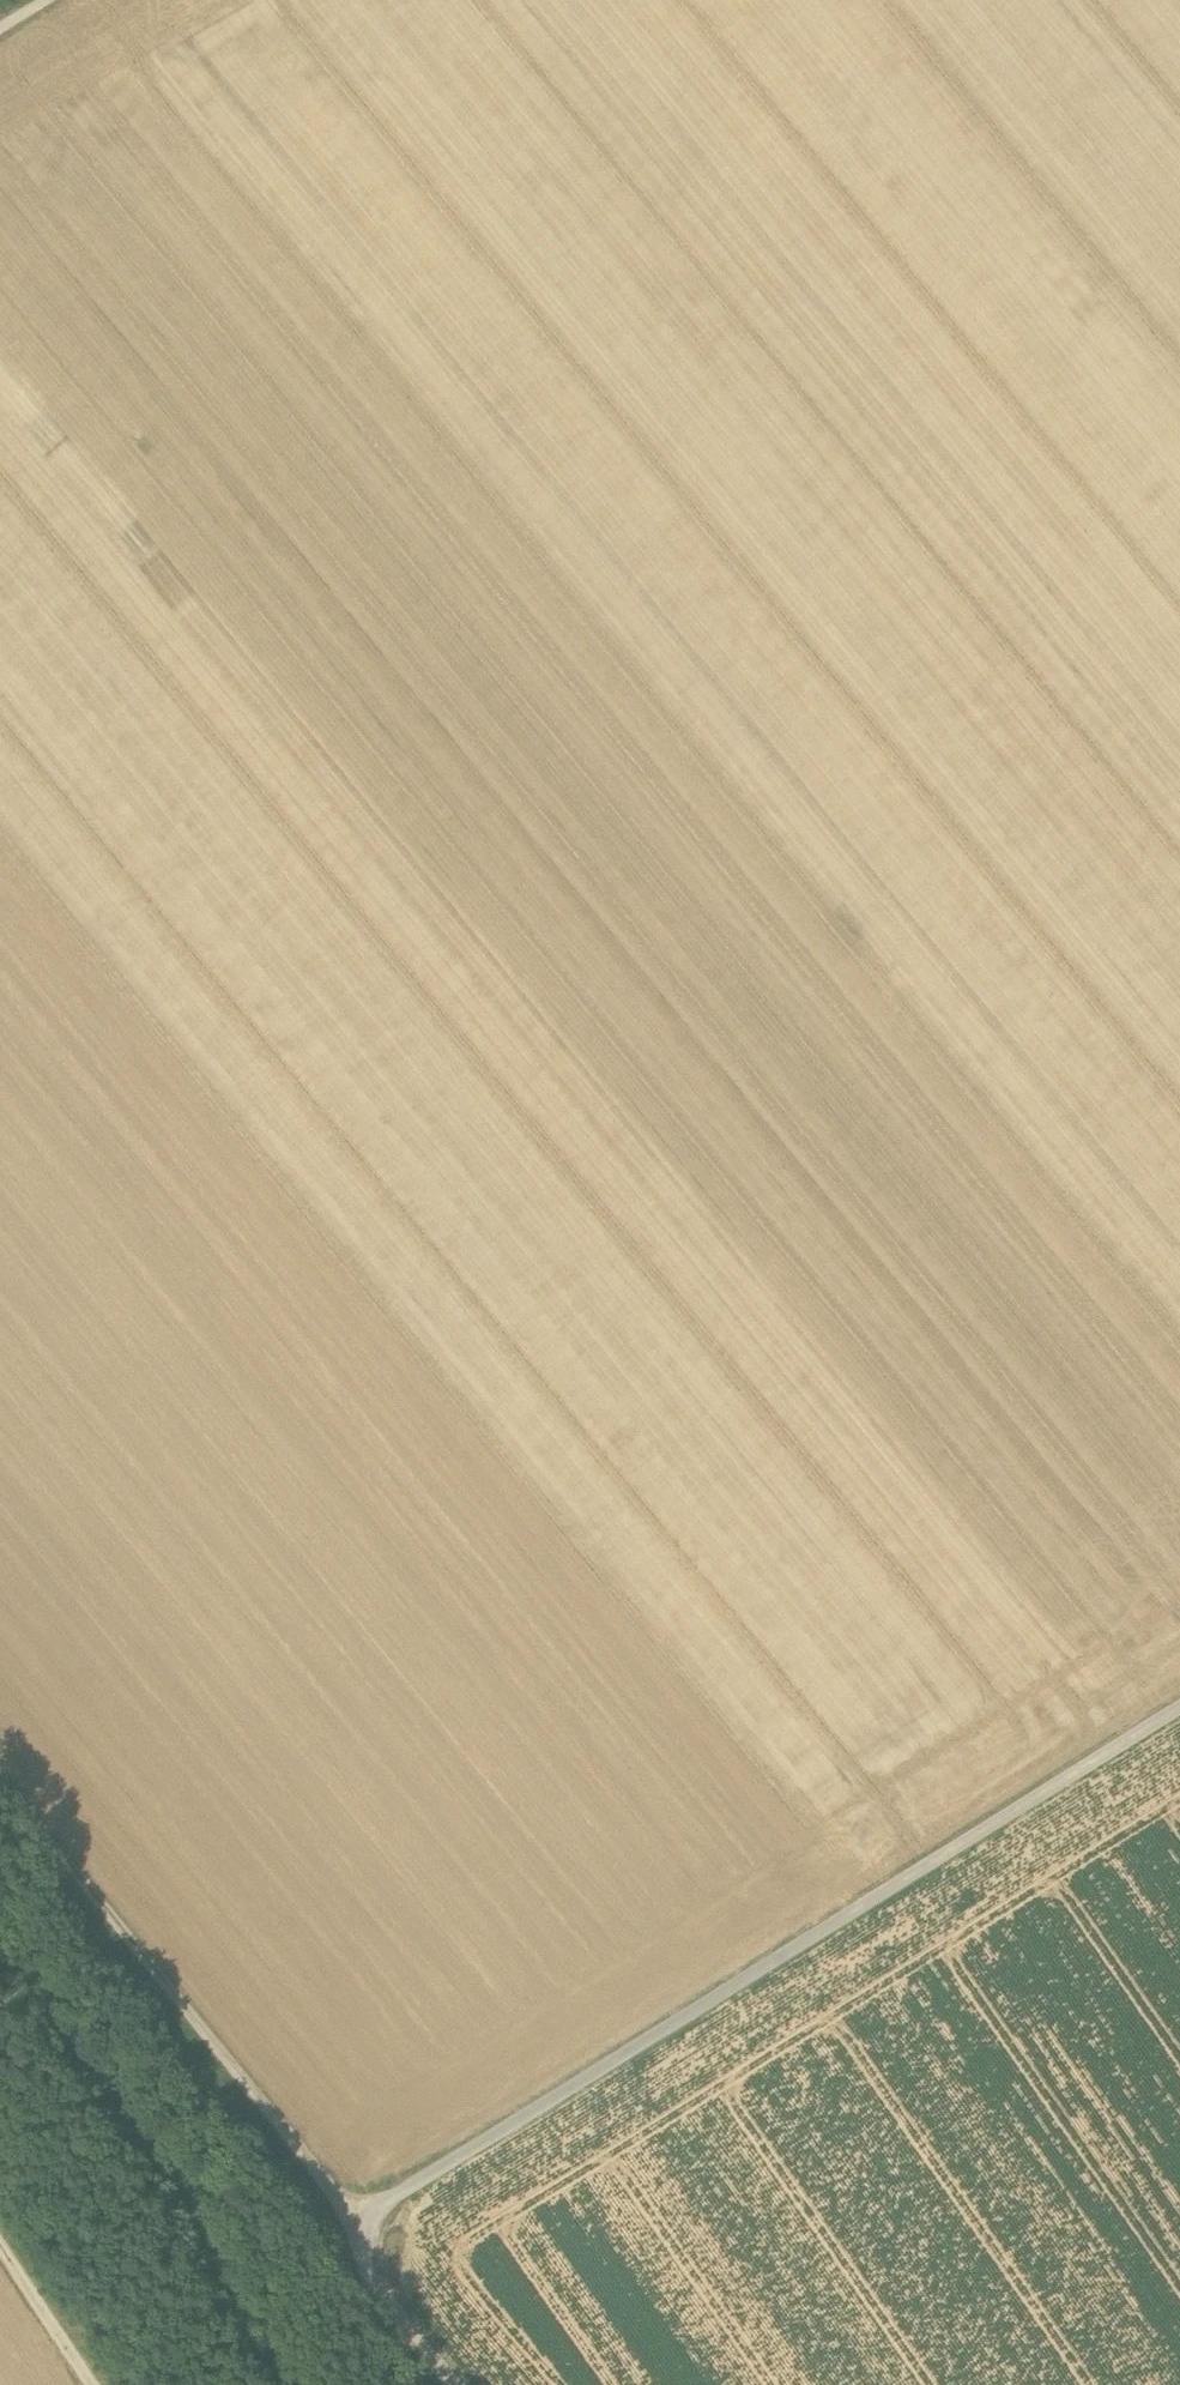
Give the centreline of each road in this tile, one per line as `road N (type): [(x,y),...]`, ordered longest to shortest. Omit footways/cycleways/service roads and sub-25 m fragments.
road 1 (track): [(1179,1700),(361,2224)]
road 2 (track): [(458,2384),(392,2305),(367,2262),(361,2224),(0,1778)]
road 3 (track): [(0,2233),(100,2384)]

